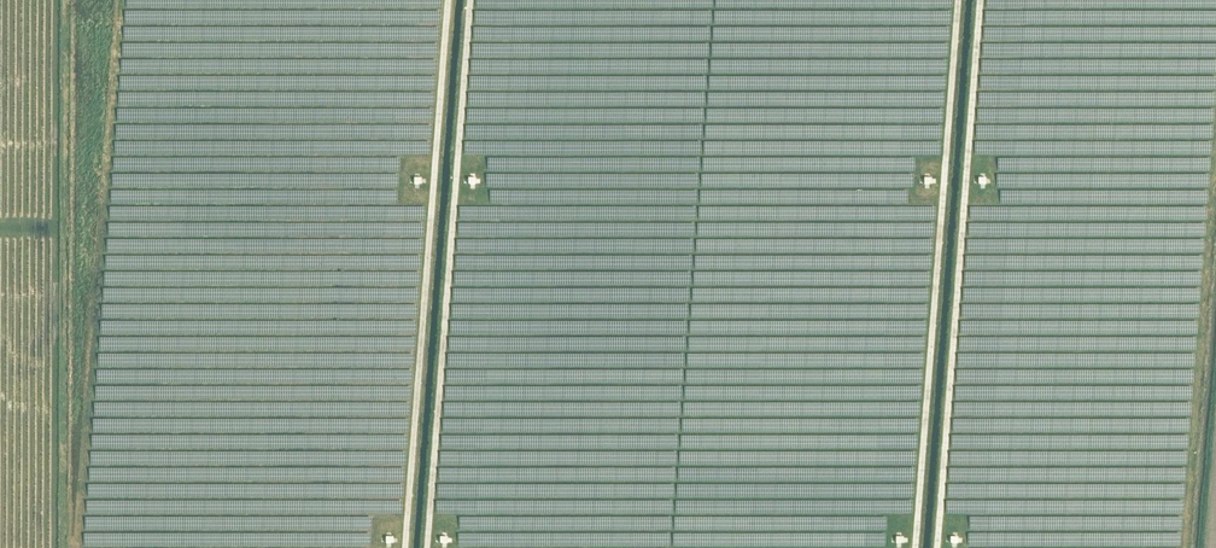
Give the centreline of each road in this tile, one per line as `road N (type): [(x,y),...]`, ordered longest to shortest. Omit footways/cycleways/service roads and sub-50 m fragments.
road 1 (track): [(406,547),(449,0)]
road 2 (track): [(472,0),(429,547)]
road 3 (track): [(938,547),(981,0)]
road 4 (track): [(959,0),(916,547)]

